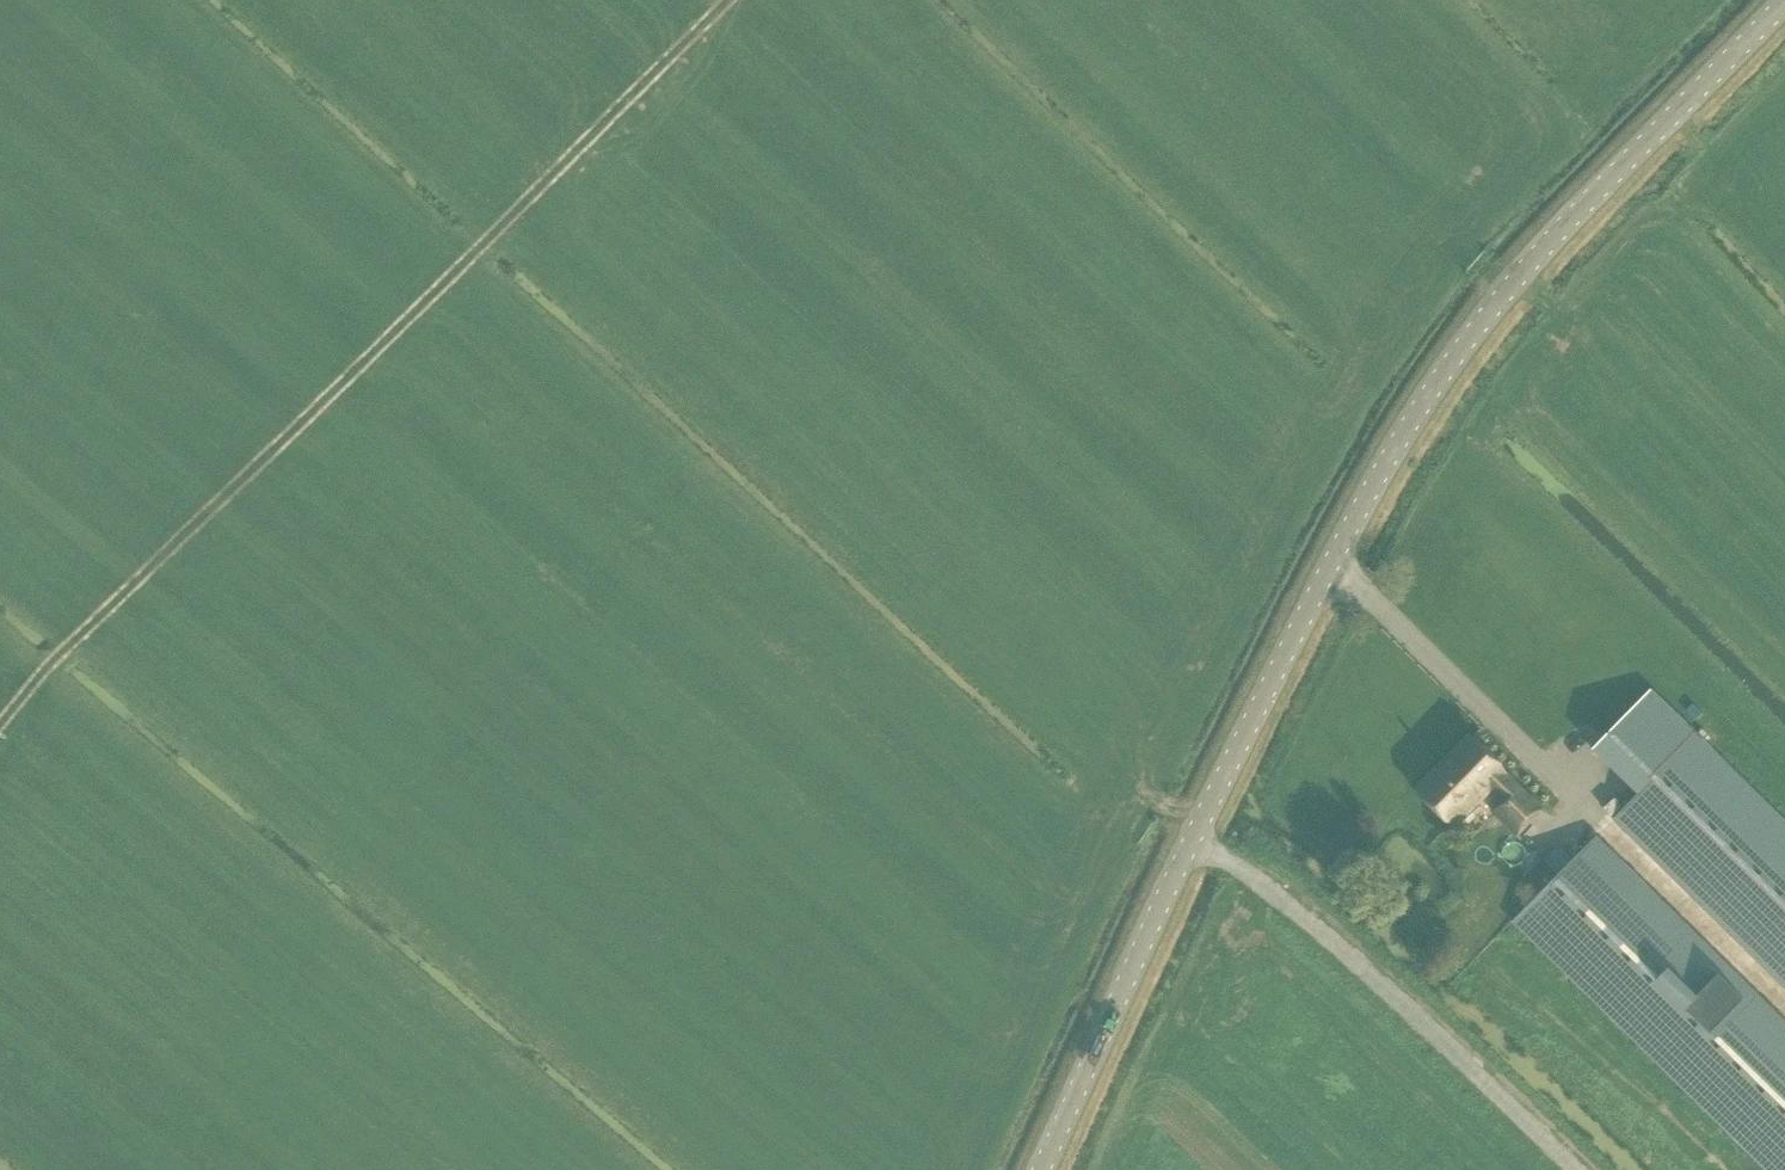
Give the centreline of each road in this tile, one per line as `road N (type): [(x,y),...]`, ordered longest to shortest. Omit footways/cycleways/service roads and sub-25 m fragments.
road 1 (tertiary): [(1042,1169),(1206,807),(1416,413),(1483,327),(1784,4)]

